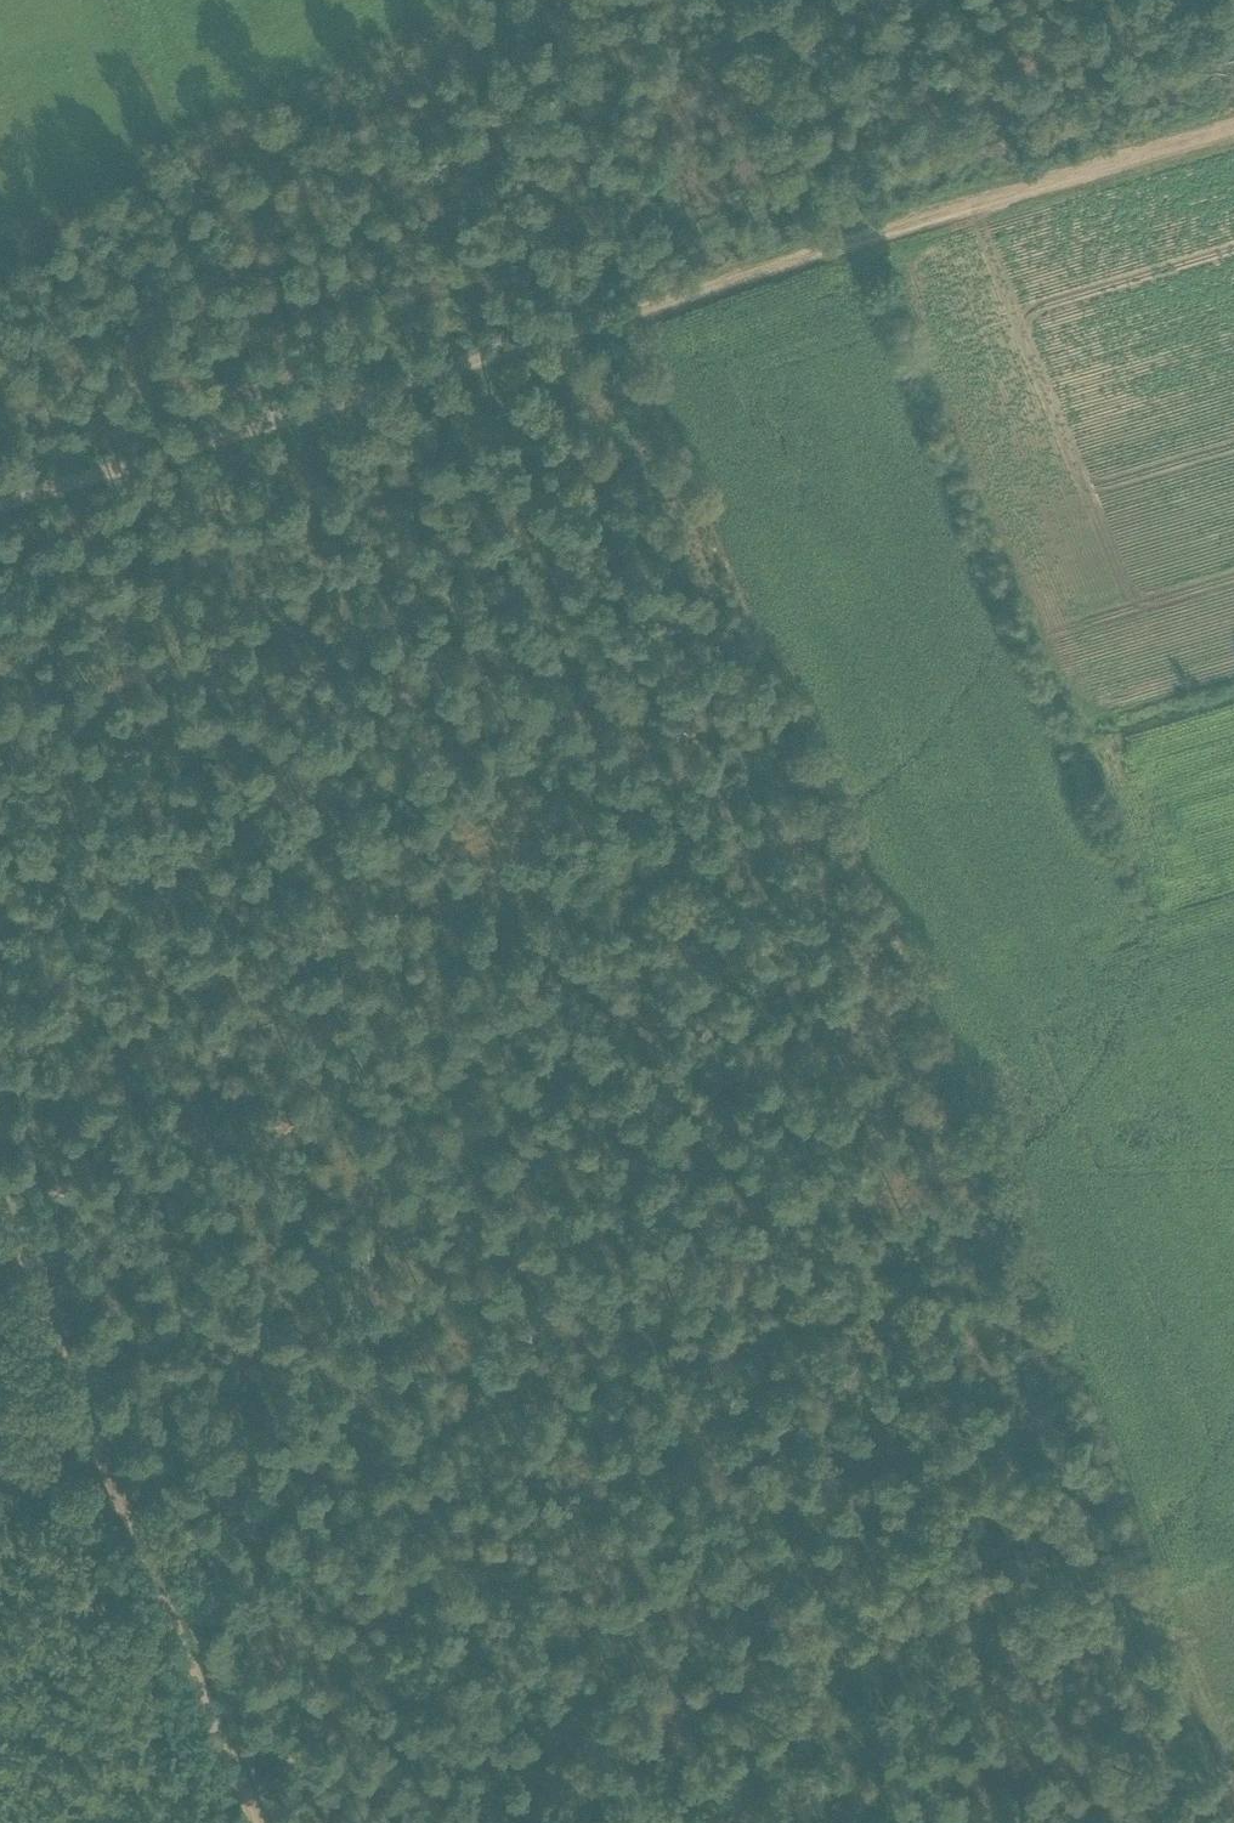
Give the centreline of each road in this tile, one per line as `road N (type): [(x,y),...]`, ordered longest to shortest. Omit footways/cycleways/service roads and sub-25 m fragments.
road 1 (track): [(837,244),(0,503)]
road 2 (track): [(254,1822),(0,1219)]
road 3 (track): [(1233,126),(837,244)]
road 4 (track): [(740,0),(837,244)]

